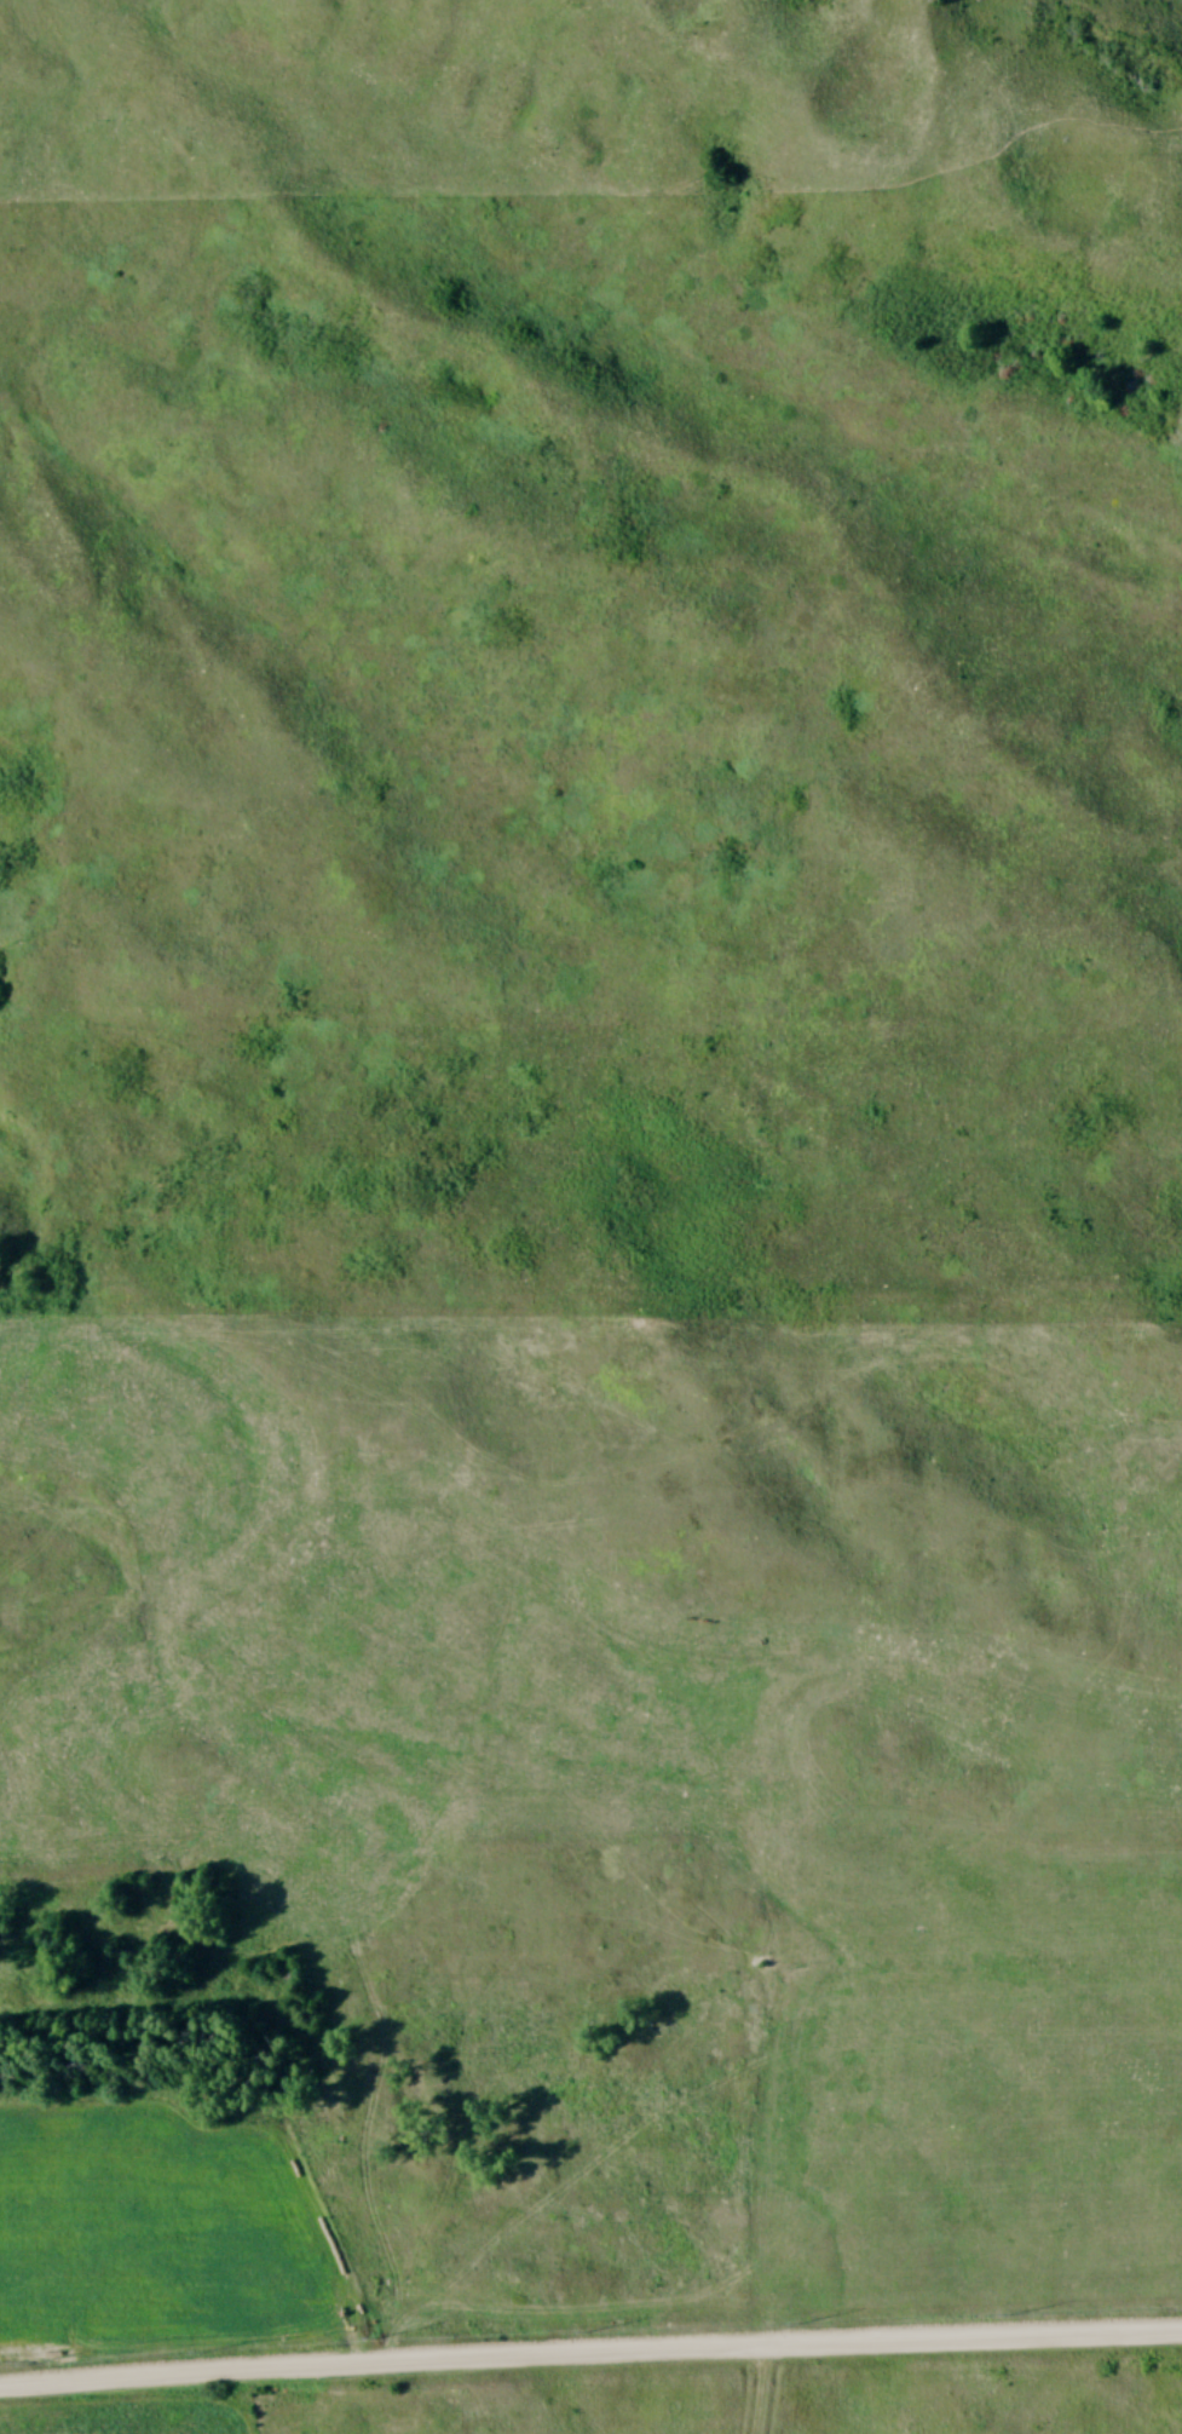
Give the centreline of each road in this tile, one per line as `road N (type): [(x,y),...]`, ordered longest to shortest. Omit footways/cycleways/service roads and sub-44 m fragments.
road 1 (tertiary): [(1181,2335),(0,2391)]

